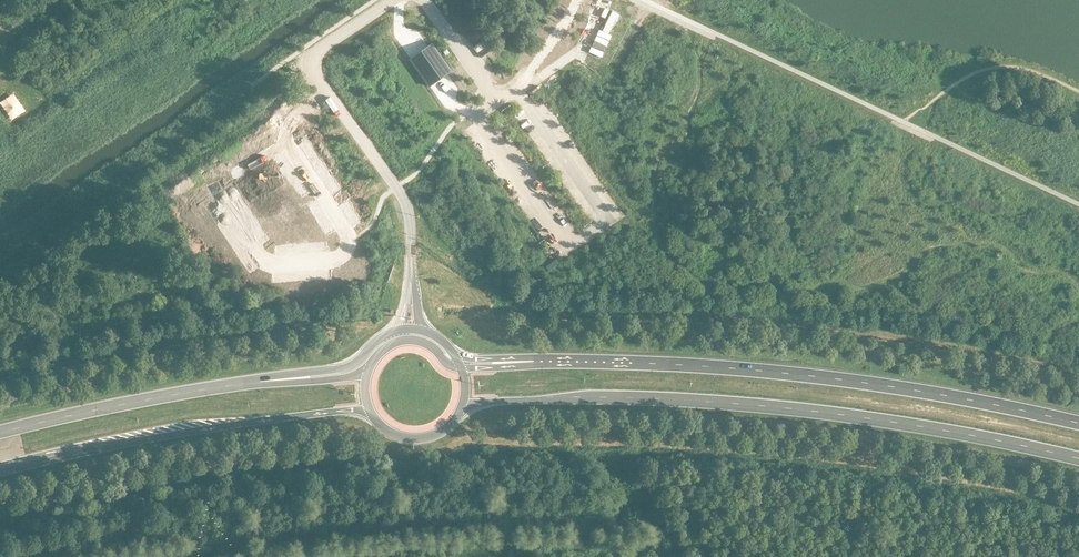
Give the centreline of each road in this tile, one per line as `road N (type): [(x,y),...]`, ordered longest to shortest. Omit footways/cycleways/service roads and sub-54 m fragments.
road 1 (trunk): [(462,408),(586,397),(734,402),(1078,458)]
road 2 (trunk): [(1078,424),(877,383),(728,365),(542,360)]
road 3 (trunk): [(0,470),(203,429),(371,413)]
road 4 (unclassified): [(395,0),(322,49),(314,70),(400,194),(411,221),(411,282)]
road 5 (trunk): [(262,381),(0,433)]
road 6 (trunk): [(400,329),(346,367),(262,381)]

